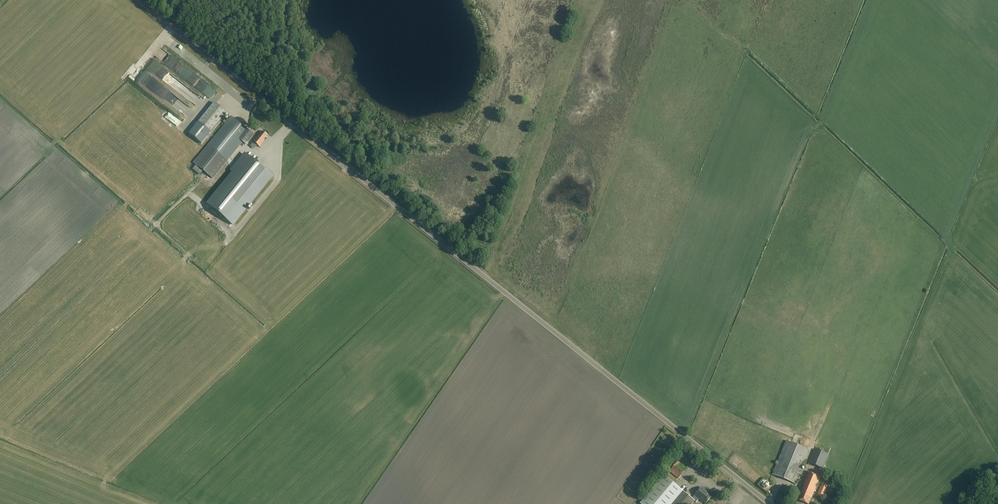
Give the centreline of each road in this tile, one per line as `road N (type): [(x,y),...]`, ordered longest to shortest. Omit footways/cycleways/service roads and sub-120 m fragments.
road 1 (unclassified): [(770,503),(139,0)]

